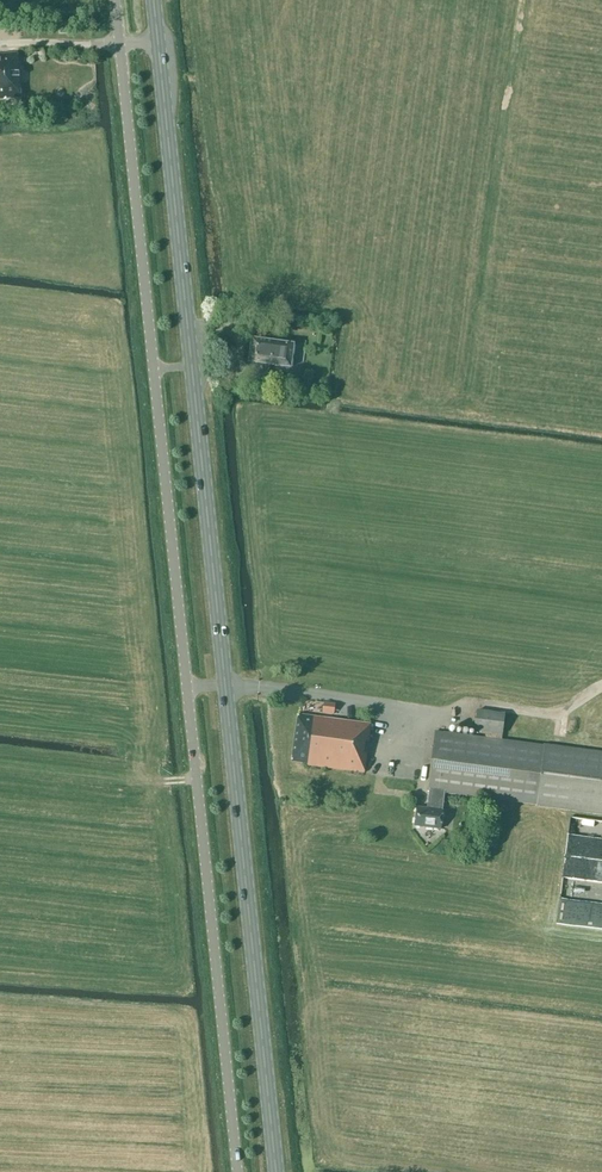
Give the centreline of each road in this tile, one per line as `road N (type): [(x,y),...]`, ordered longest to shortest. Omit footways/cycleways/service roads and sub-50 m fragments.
road 1 (primary): [(276,1171),(153,0)]
road 2 (unclassified): [(236,1171),(114,0)]
road 3 (track): [(442,715),(473,704),(553,715),(601,689)]

